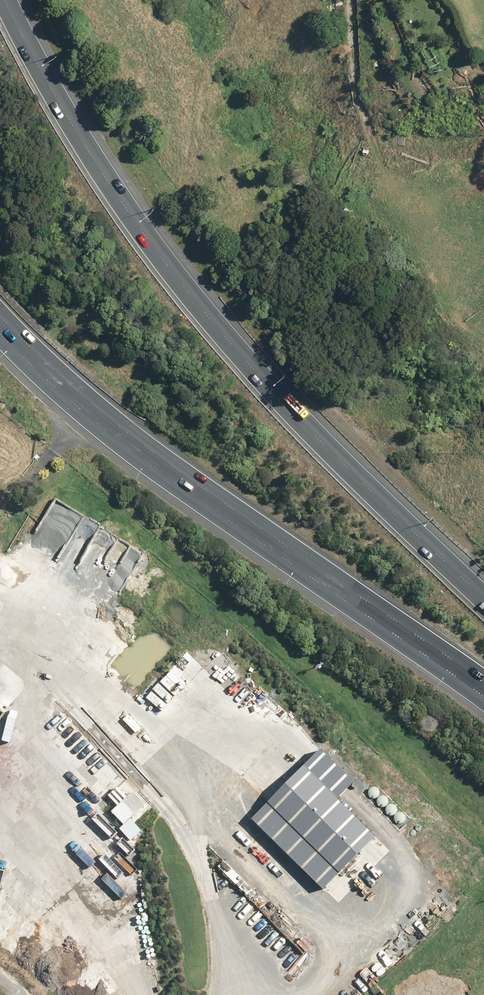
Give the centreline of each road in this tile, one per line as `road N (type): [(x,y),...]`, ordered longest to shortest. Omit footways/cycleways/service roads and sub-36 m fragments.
road 1 (motorway): [(6,0),(104,179),(198,309),(347,472),(483,603)]
road 2 (motorway): [(483,683),(162,459),(90,404),(0,316)]

